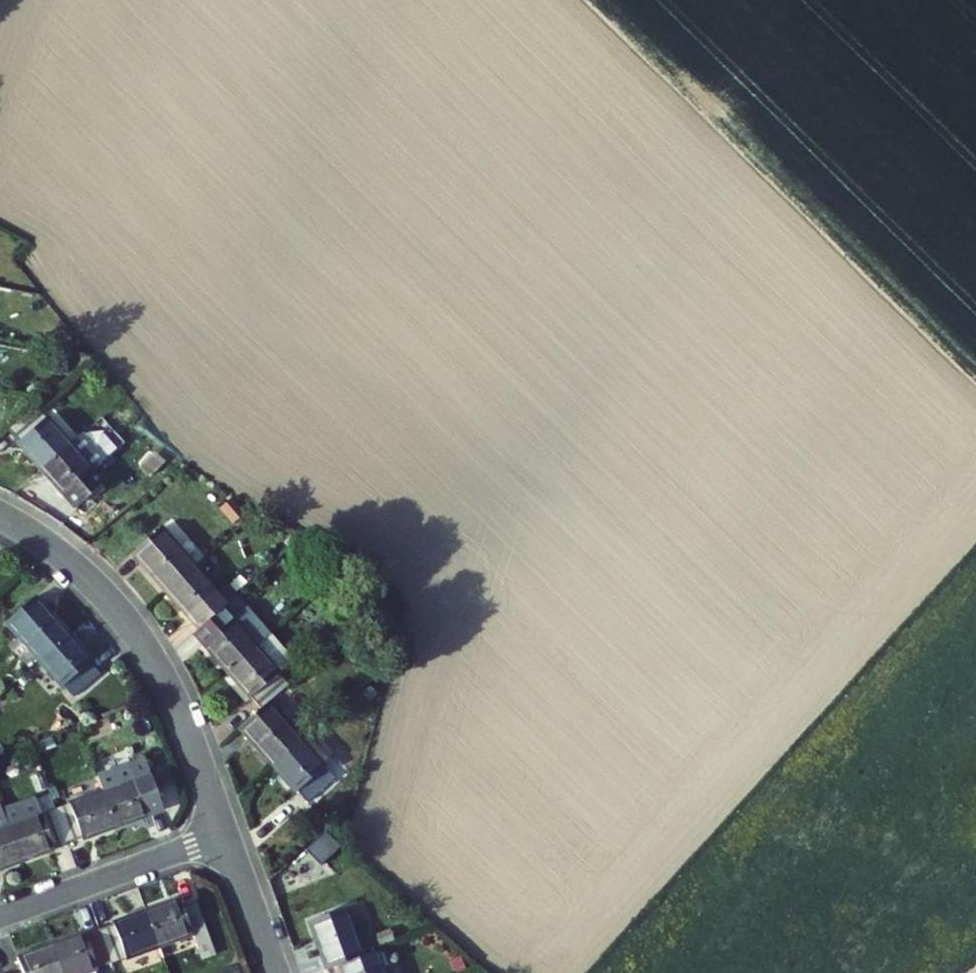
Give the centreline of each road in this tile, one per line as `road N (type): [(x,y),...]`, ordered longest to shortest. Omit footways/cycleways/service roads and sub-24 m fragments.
road 1 (residential): [(0,514),(64,556),(144,641),(177,697),(227,835)]
road 2 (residential): [(0,915),(227,835)]
road 3 (residential): [(227,835),(277,972)]

